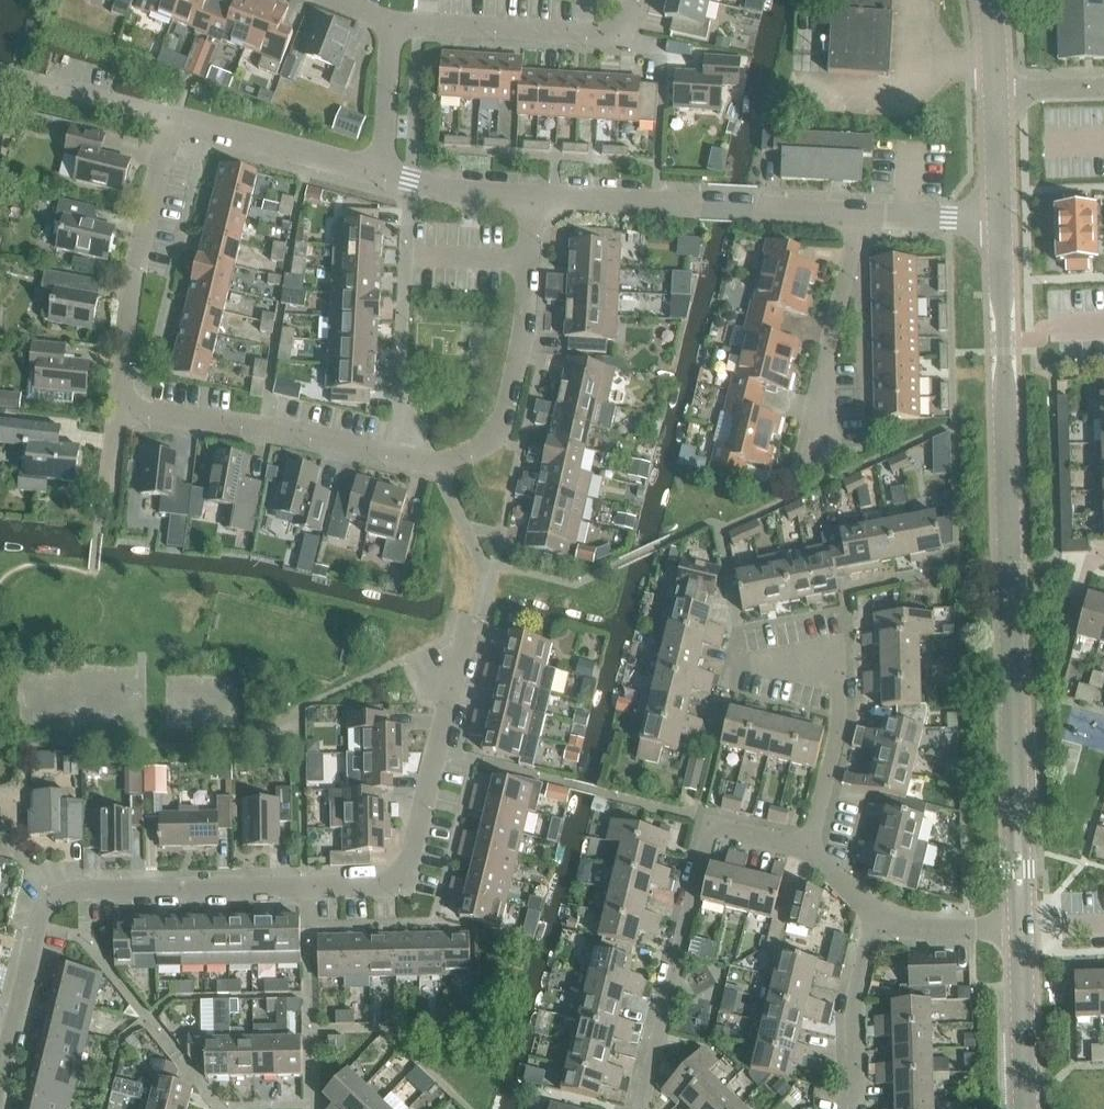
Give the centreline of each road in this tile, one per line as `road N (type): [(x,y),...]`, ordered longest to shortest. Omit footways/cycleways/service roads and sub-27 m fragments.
road 1 (residential): [(0,1100),(41,915),(83,886),(402,883),(472,621)]
road 2 (tertiary): [(1020,927),(1000,221)]
road 3 (residential): [(812,844),(711,823),(641,1108)]
road 4 (residential): [(860,214),(533,198)]
road 5 (residential): [(438,466),(123,404)]
road 6 (residential): [(438,466),(504,433),(525,332),(533,198)]
road 7 (residential): [(123,404),(133,281),(175,118)]
road 8 (residential): [(397,26),(630,39),(638,0)]
road 9 (residential): [(812,844),(838,754),(836,663),(748,669)]
road 10 (residential): [(812,453),(860,214)]
road 11 (residential): [(383,175),(175,118)]
road 12 (residential): [(858,1108),(856,1004),(879,921)]
road 13 (tertiary): [(1026,1108),(1020,927)]
road 14 (residential): [(533,198),(465,195),(383,175)]
road 15 (residential): [(383,175),(397,26)]
road 16 (residential): [(879,921),(901,929),(1020,927)]
road 17 (residential): [(98,534),(123,404)]
road 18 (tertiary): [(1000,221),(996,91)]

